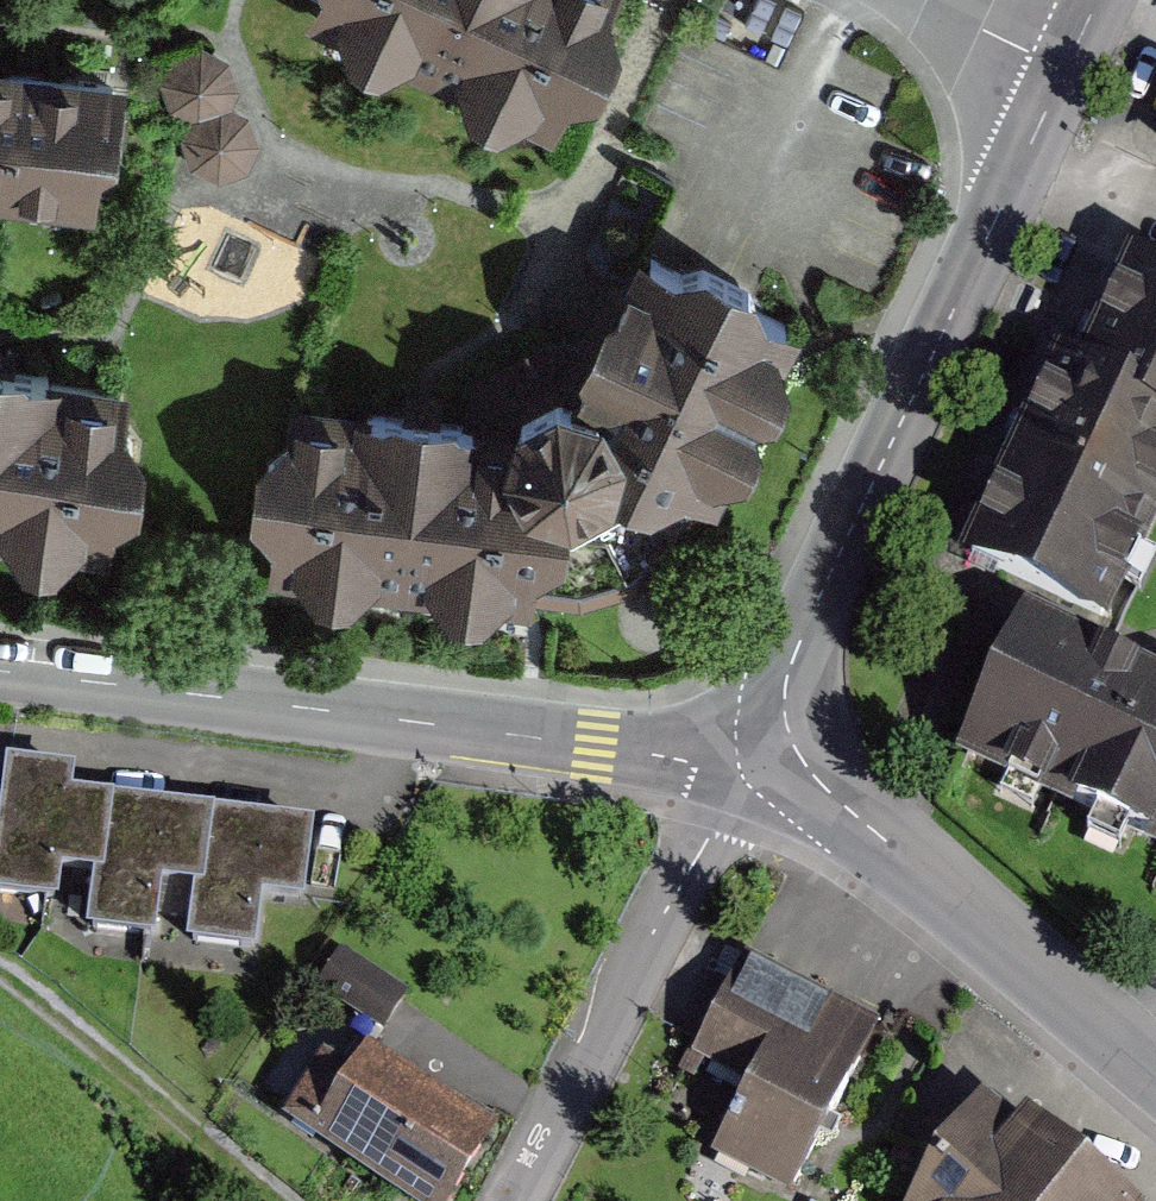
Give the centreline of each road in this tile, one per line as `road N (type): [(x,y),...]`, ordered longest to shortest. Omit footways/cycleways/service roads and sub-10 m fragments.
road 1 (unclassified): [(790,745),(699,764),(0,672)]
road 2 (unclassified): [(790,745),(785,683),(795,651),(1066,68)]
road 3 (unclassified): [(790,745),(712,831),(511,1200)]
road 4 (unclassified): [(1155,1071),(893,849),(811,775),(790,745)]
road 5 (residential): [(0,968),(277,1200)]
road 6 (residential): [(1066,68),(926,0)]

